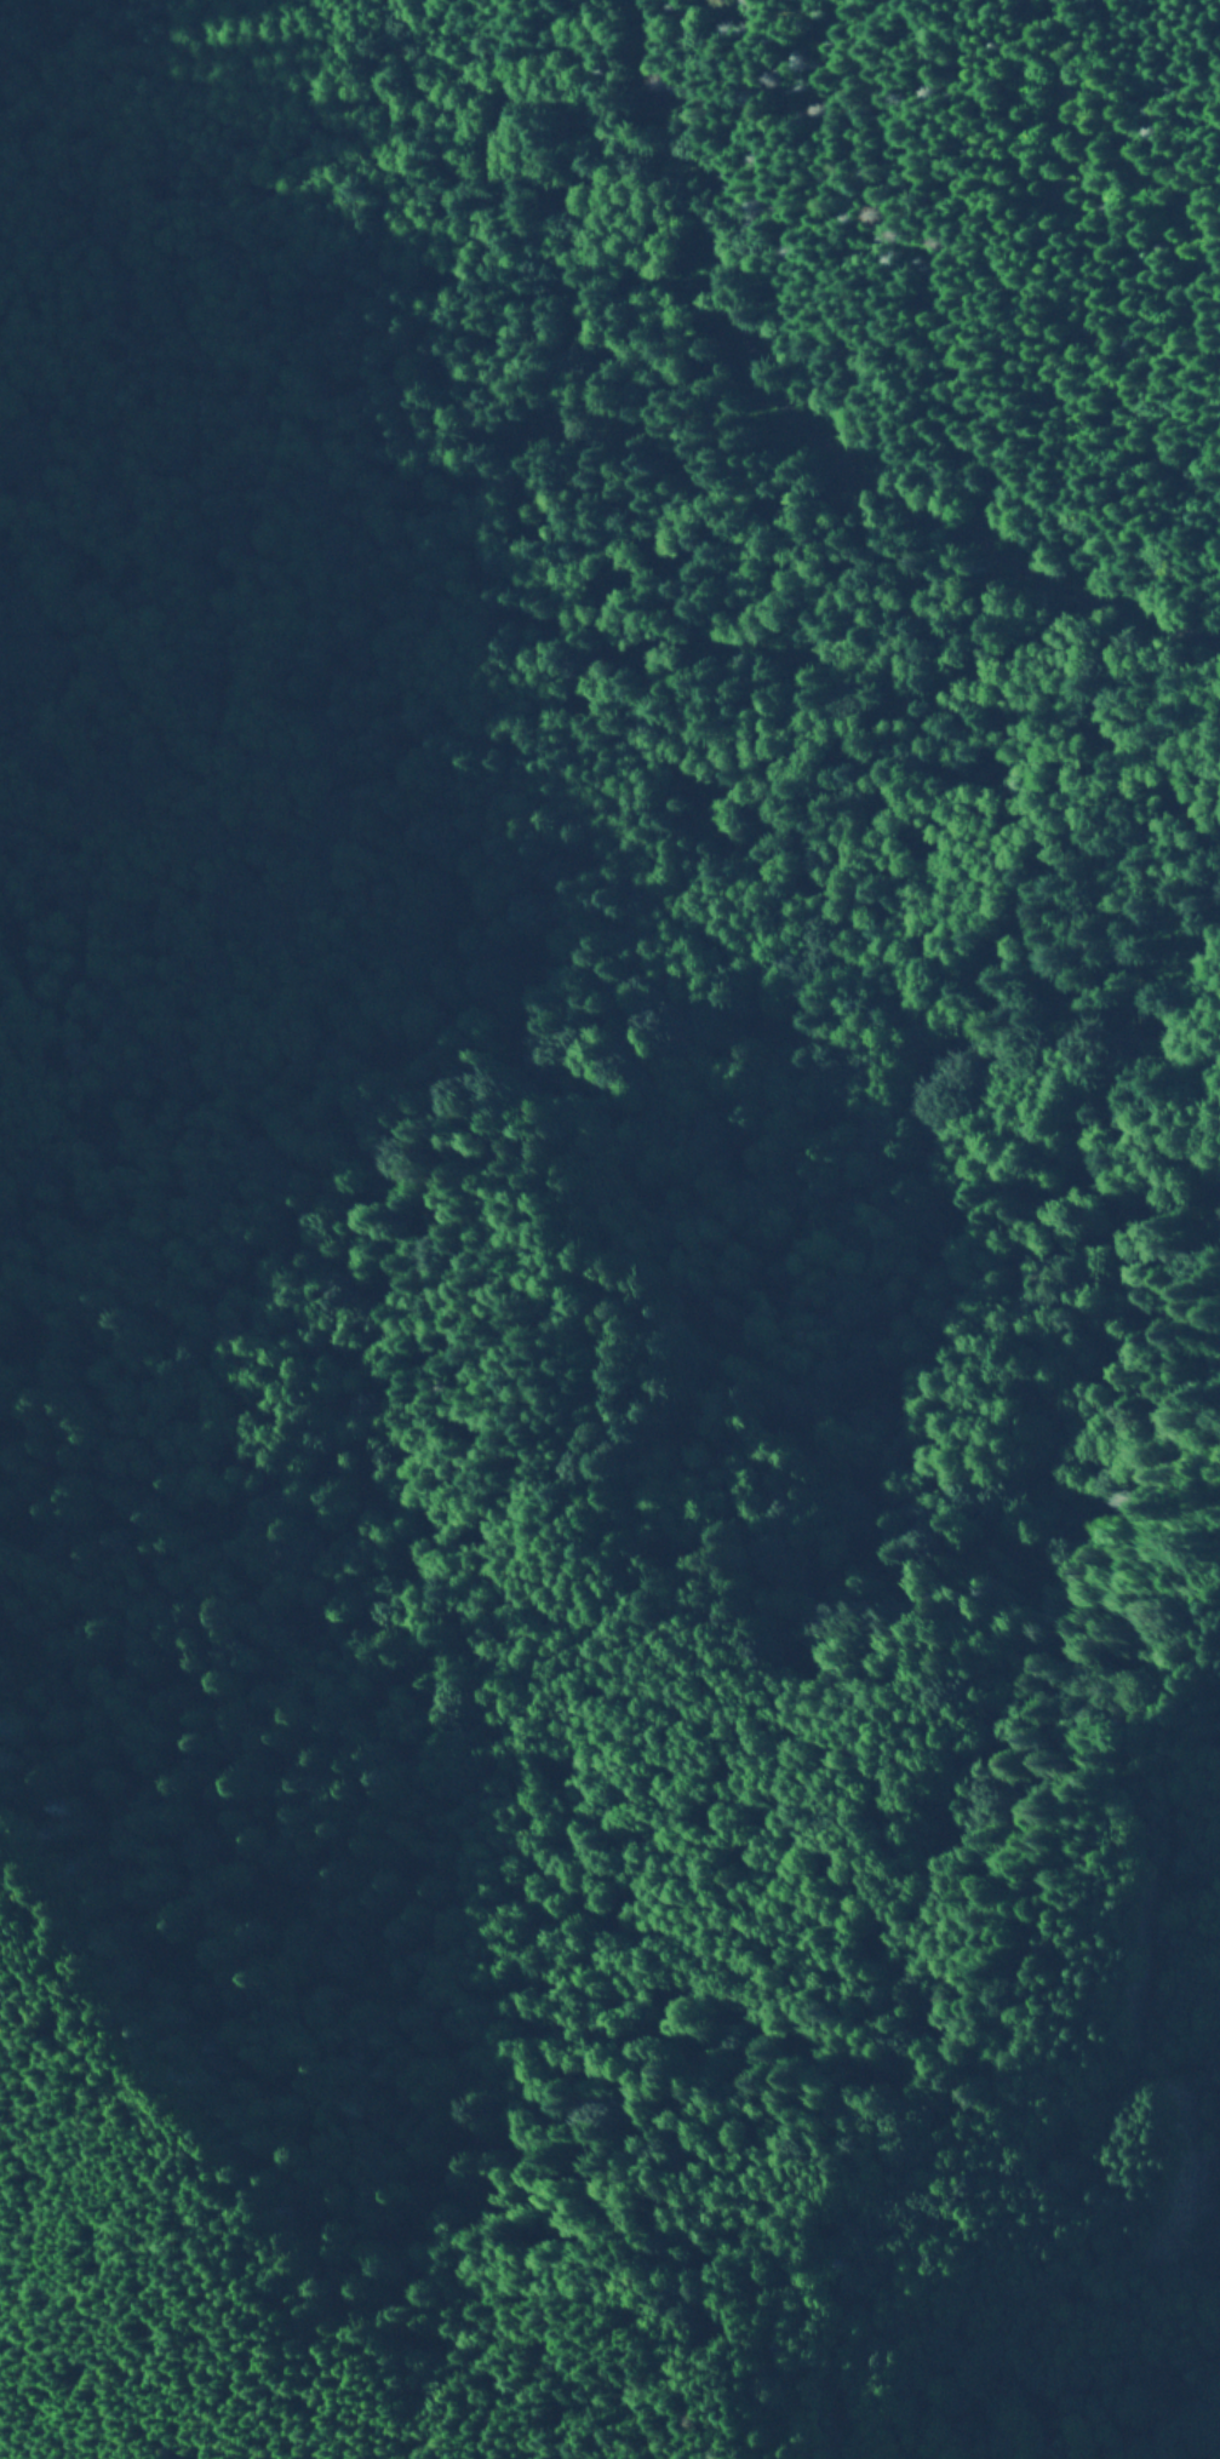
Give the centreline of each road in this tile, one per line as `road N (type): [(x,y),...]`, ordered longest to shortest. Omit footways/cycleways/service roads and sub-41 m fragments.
road 1 (track): [(683,0),(691,67),(749,256),(840,415),(984,537),(1191,636),(1219,634)]

